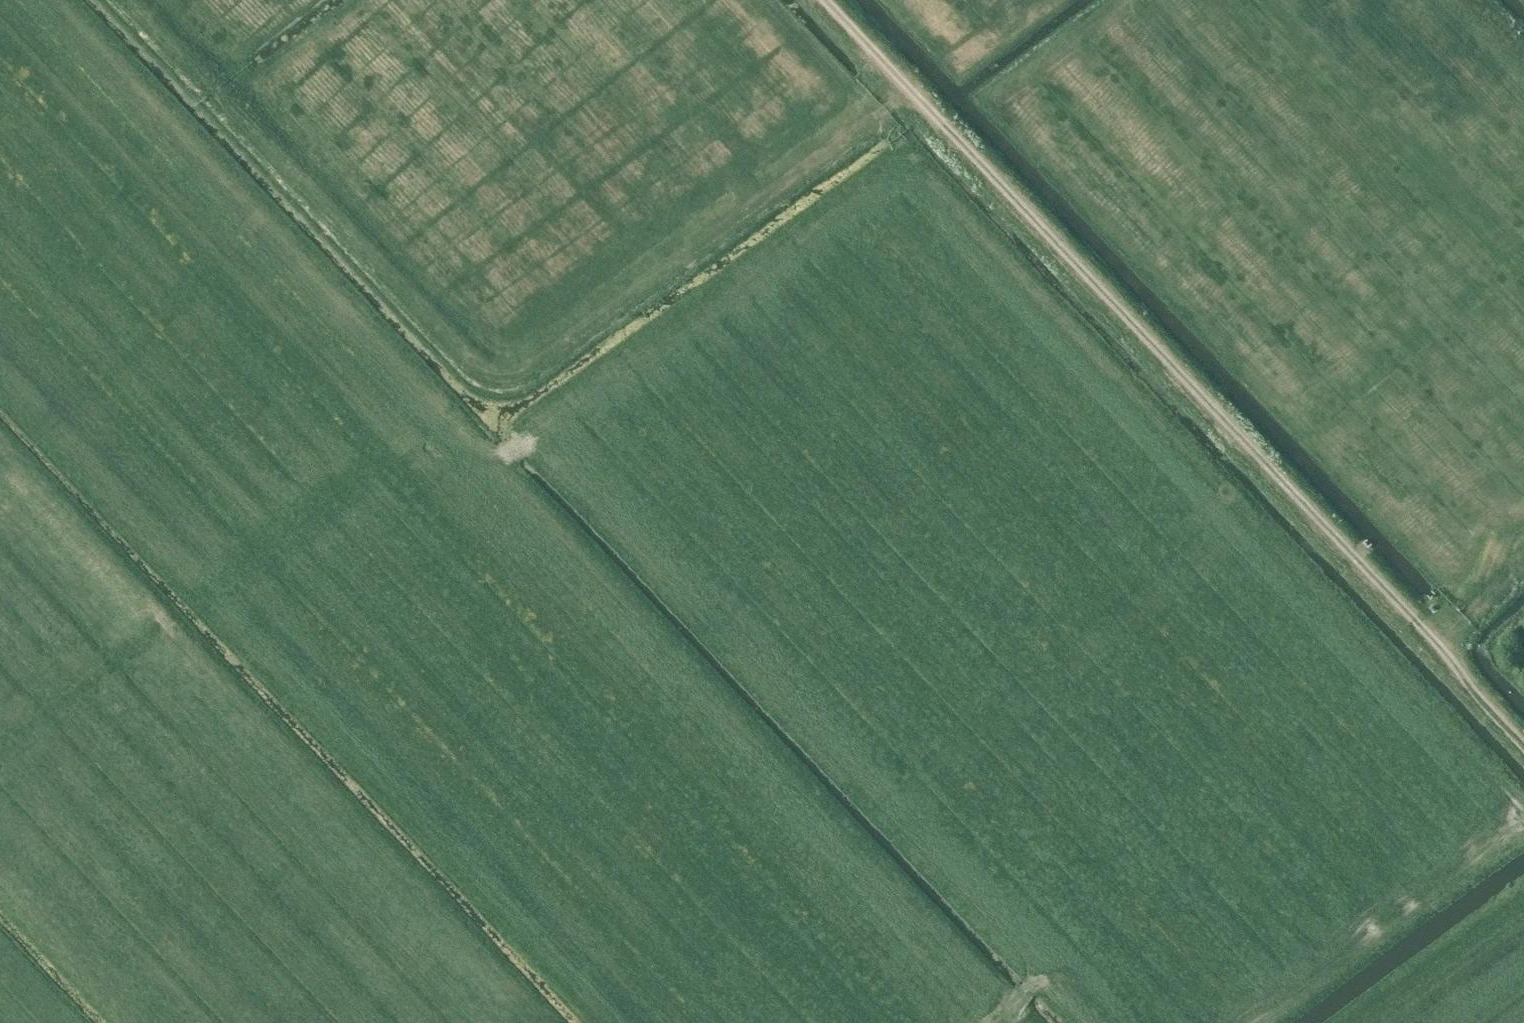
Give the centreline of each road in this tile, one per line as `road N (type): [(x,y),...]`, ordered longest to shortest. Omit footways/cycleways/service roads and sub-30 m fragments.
road 1 (track): [(827,0),(1523,746)]

